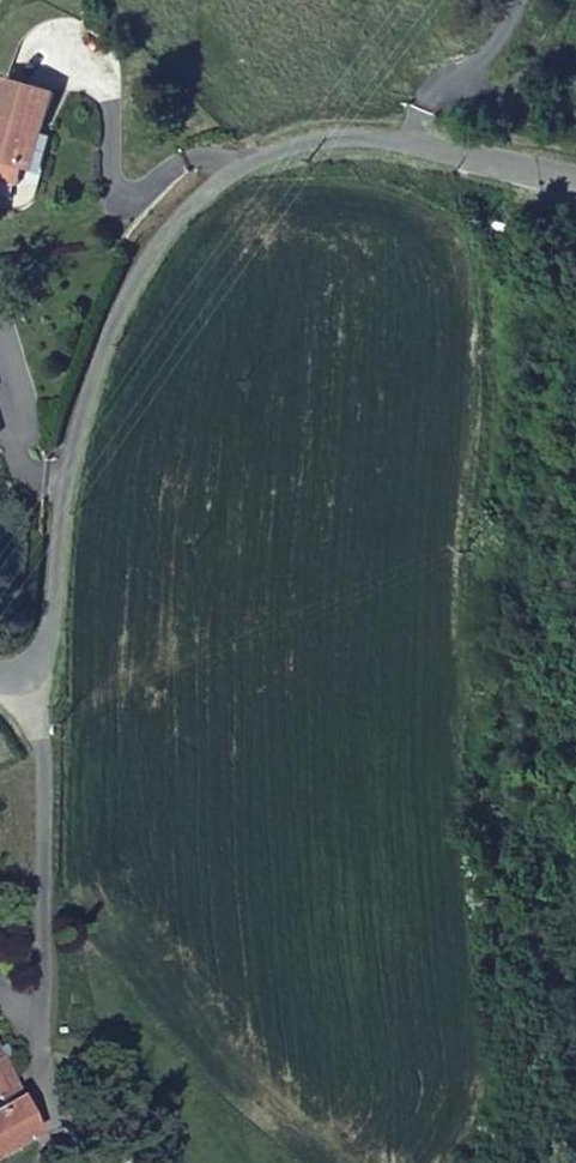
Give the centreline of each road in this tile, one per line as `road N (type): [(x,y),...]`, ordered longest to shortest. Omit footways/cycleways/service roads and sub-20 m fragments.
road 1 (residential): [(575,177),(370,132),(305,134),(247,150),(190,195),(134,266),(87,394),(60,517),(45,665),(34,680),(17,684),(0,672)]

